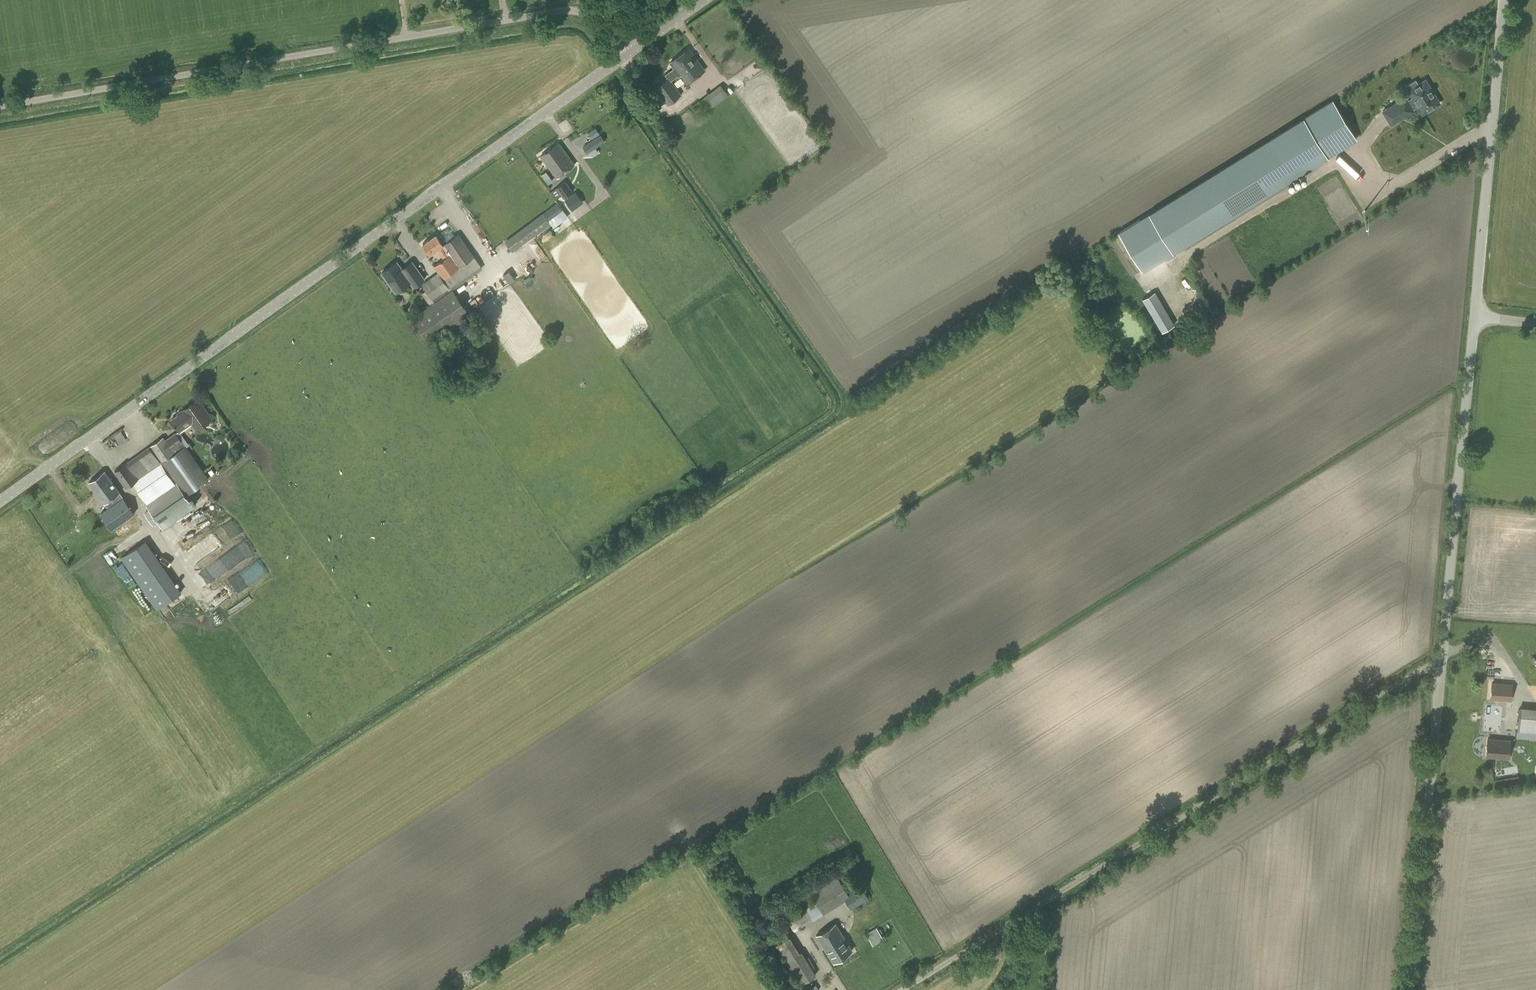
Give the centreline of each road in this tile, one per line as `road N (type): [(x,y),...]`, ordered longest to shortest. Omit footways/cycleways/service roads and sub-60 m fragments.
road 1 (tertiary): [(0,499),(627,55)]
road 2 (unclassified): [(0,107),(557,11),(585,14),(627,55)]
road 3 (unclassified): [(900,989),(1441,665)]
road 4 (unclassified): [(1441,665),(1474,317)]
road 5 (unclassified): [(1409,989),(1441,665)]
road 6 (unclassified): [(1474,317),(1502,0)]

